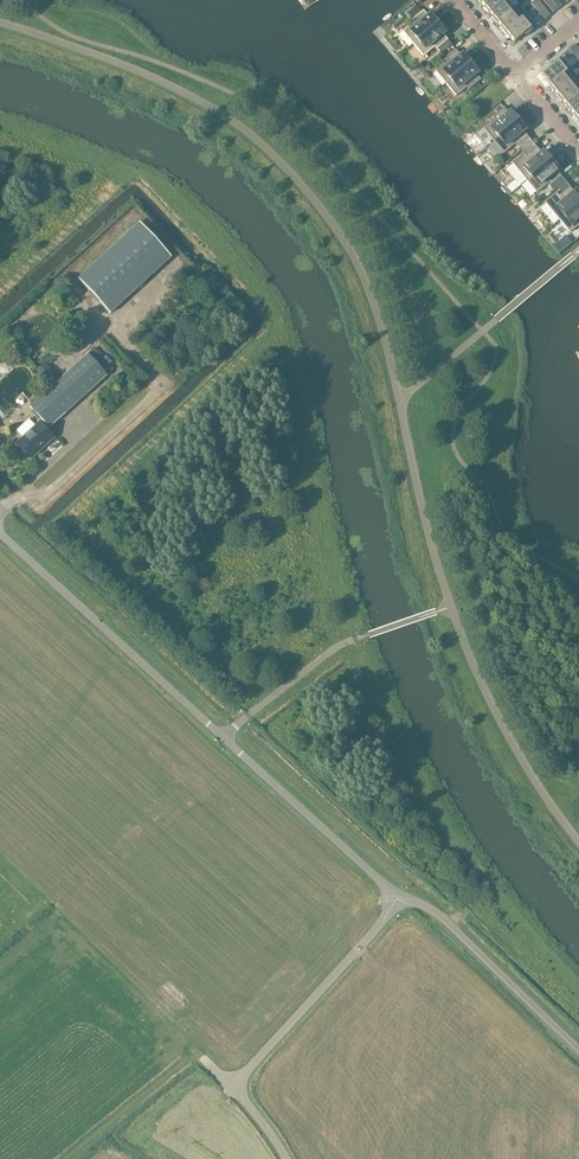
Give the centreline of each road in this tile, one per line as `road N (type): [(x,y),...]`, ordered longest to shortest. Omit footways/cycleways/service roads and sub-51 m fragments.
road 1 (unclassified): [(578,1047),(436,911),(378,878),(0,533)]

